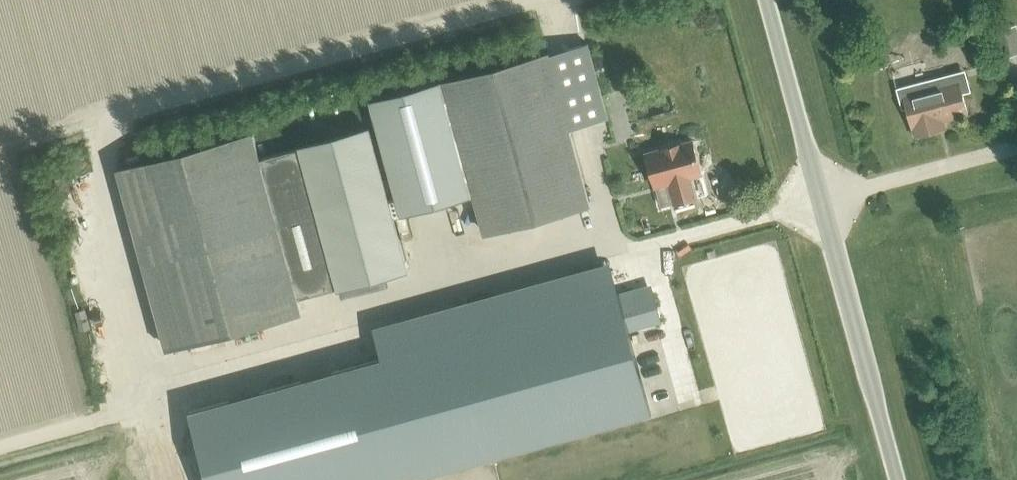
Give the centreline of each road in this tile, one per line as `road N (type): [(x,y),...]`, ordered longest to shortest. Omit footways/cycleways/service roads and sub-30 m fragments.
road 1 (unclassified): [(892,479),(757,0)]

